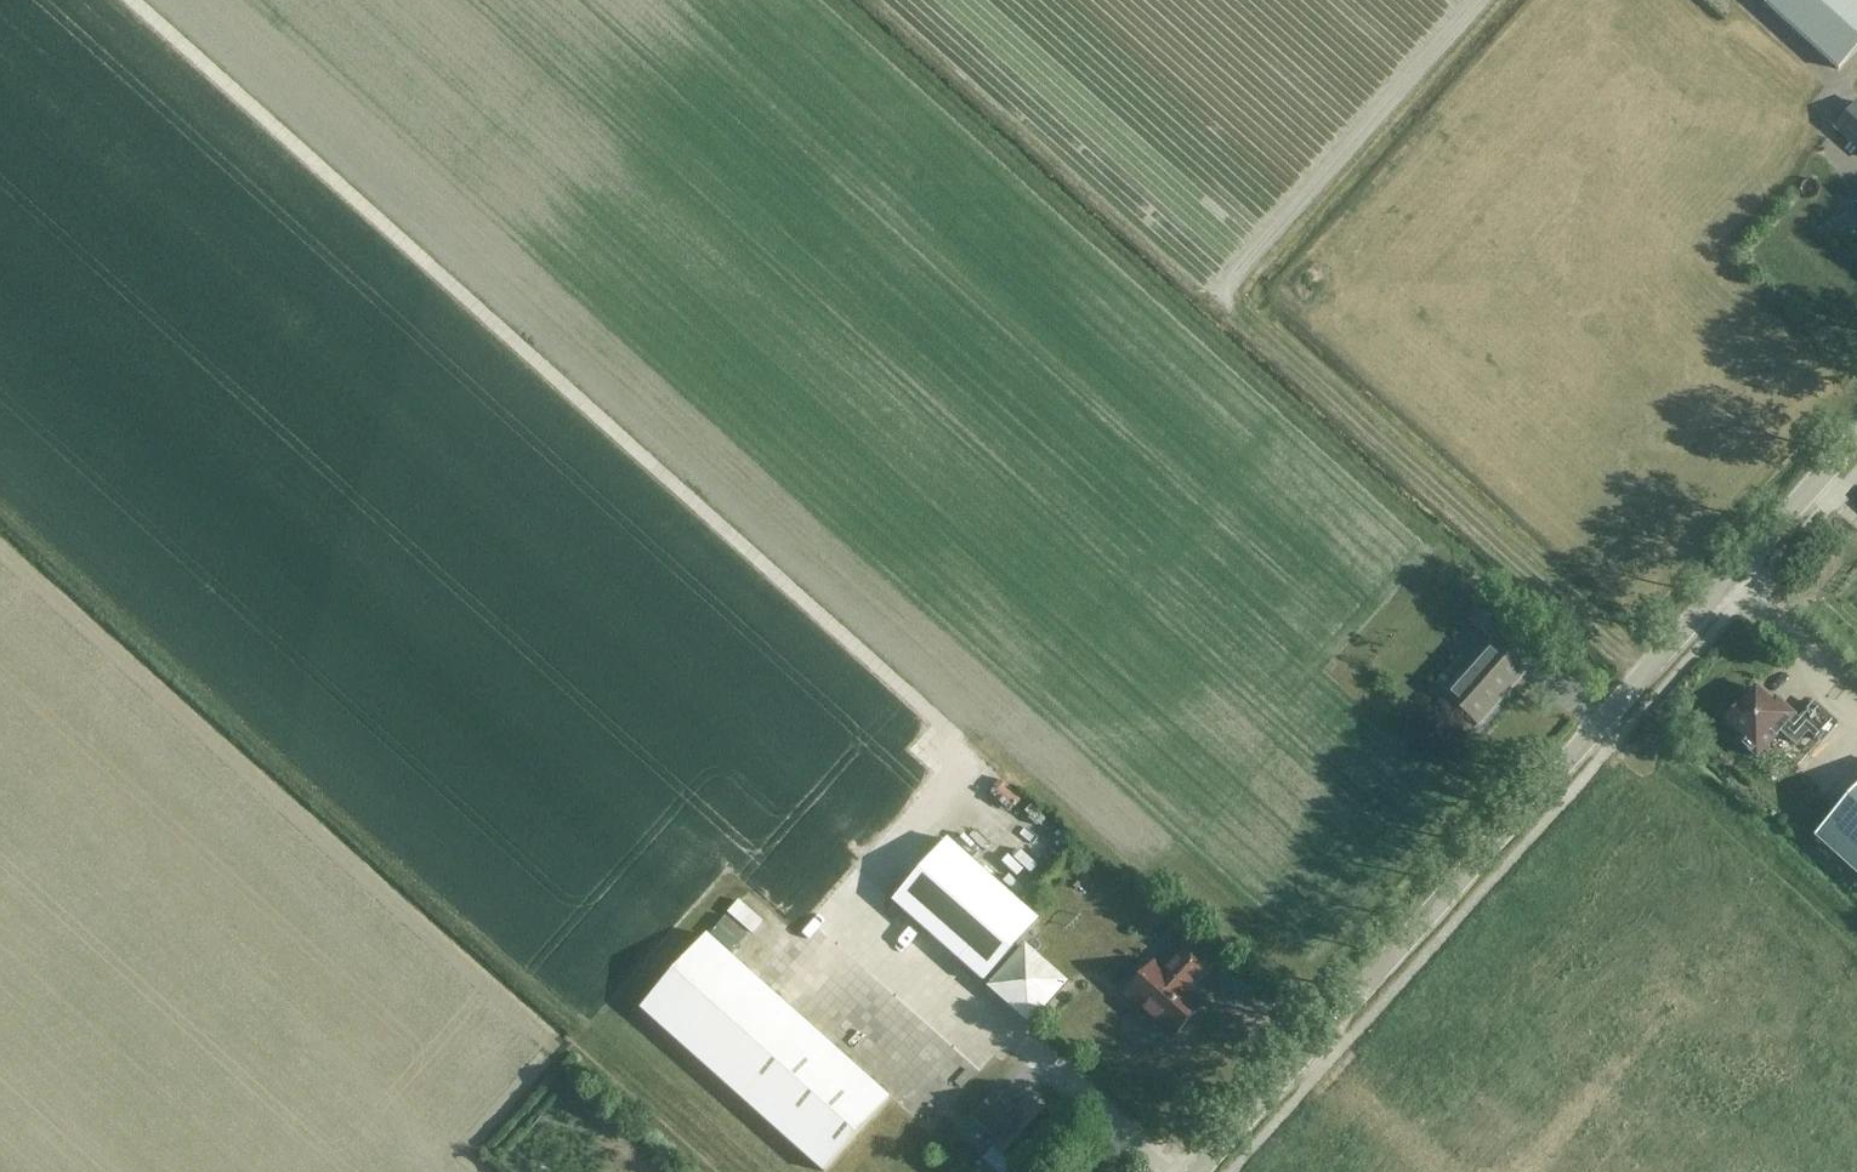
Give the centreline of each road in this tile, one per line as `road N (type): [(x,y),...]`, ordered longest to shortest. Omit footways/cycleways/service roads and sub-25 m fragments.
road 1 (track): [(125,0),(971,769),(853,903),(1167,1171)]
road 2 (tertiary): [(1203,1171),(1856,443)]

